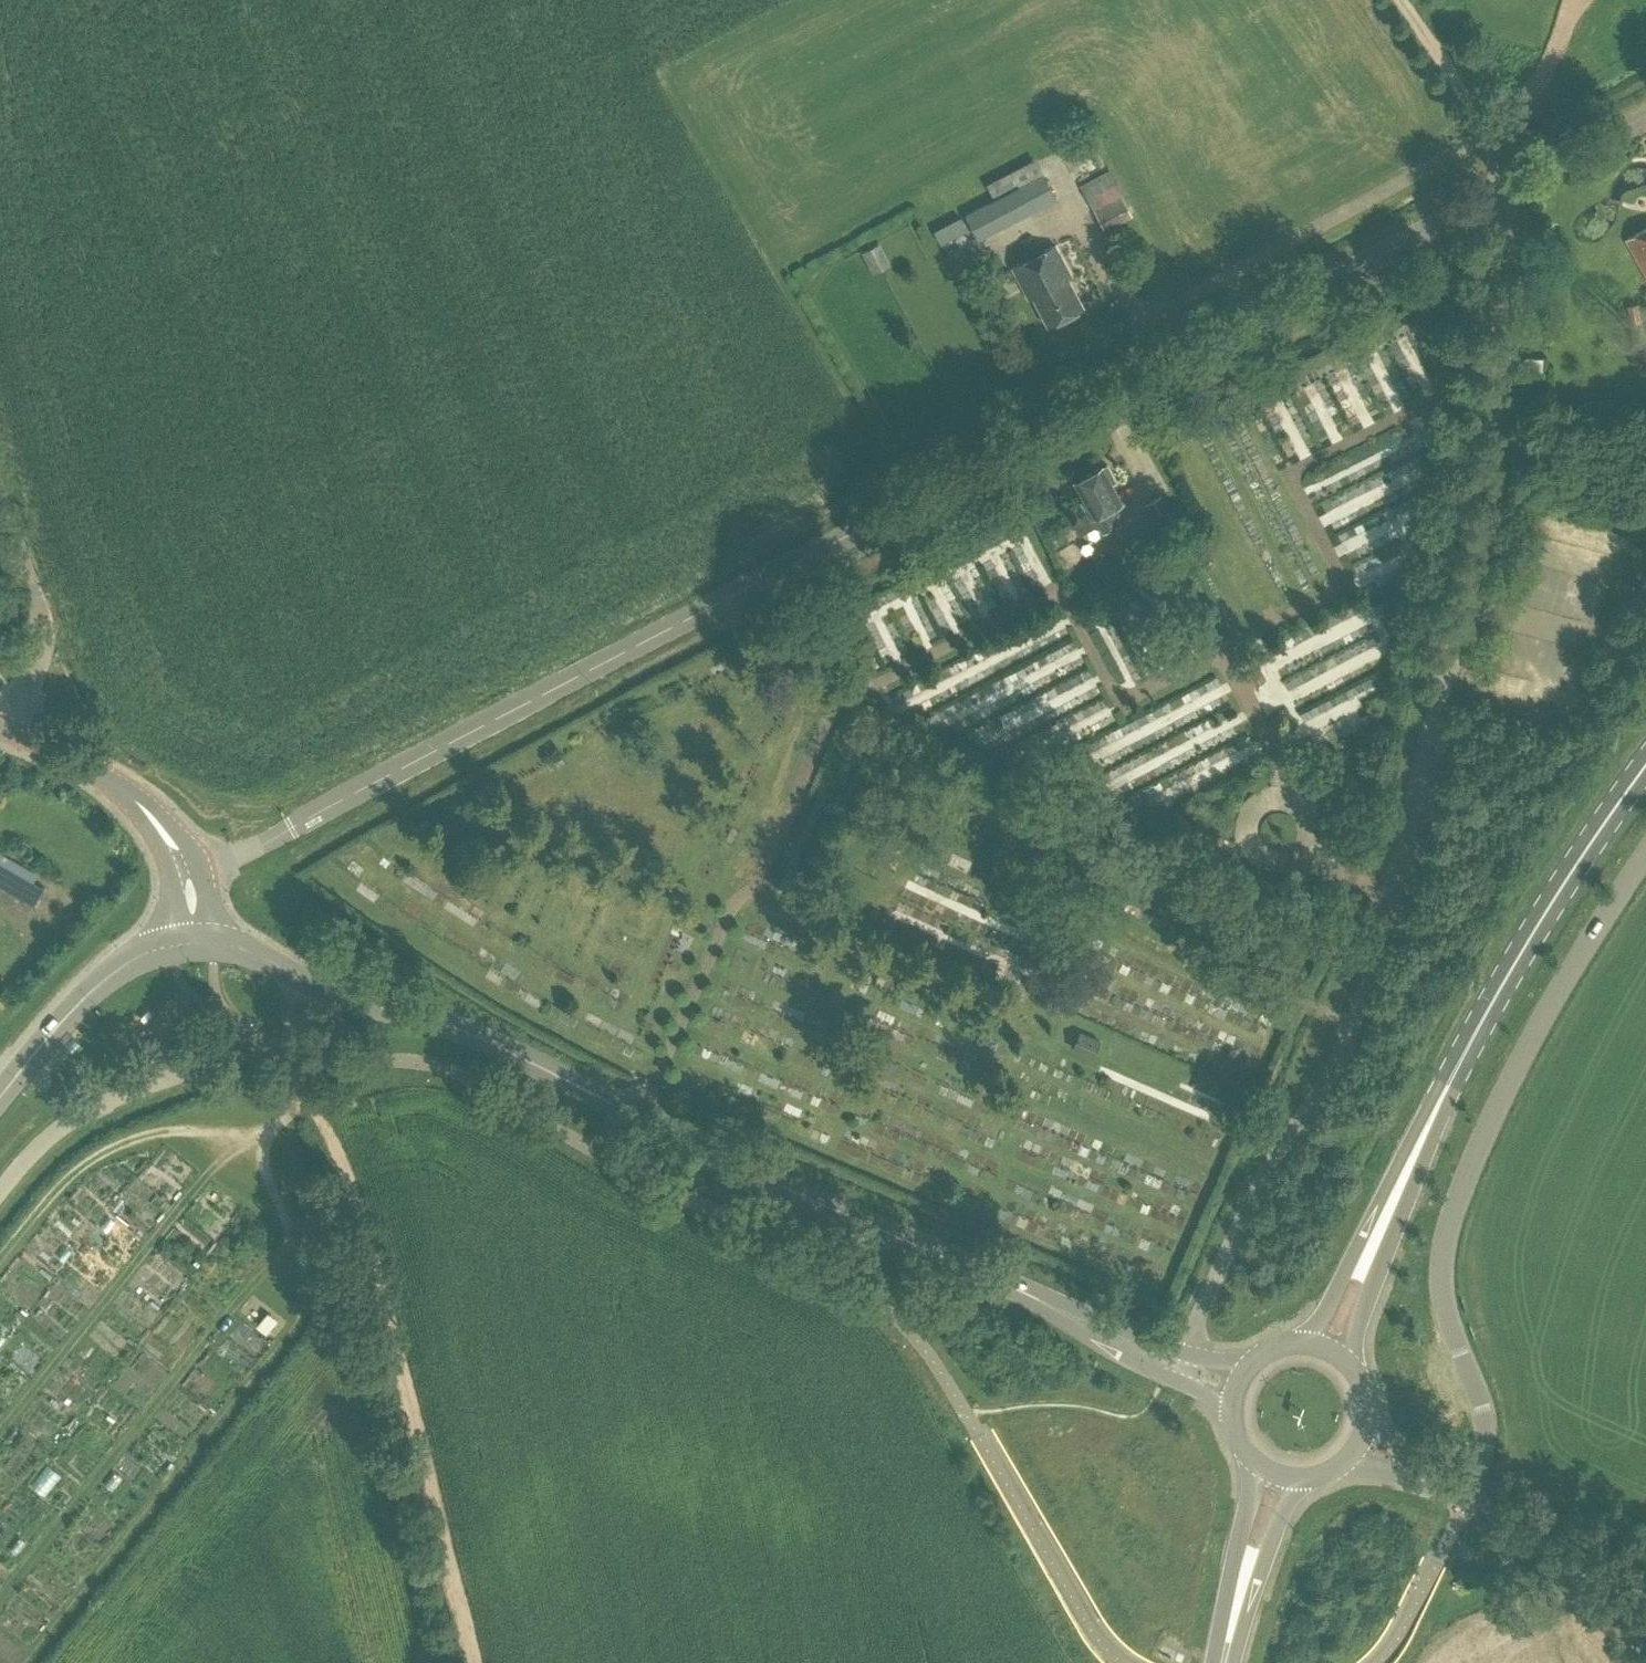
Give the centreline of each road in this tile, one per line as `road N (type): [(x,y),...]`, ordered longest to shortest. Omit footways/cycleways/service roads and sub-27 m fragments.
road 1 (unclassified): [(198,871),(250,855),(1510,193)]
road 2 (unclassified): [(1178,1365),(1265,1170),(1324,1098),(1362,995),(1489,502),(1502,399),(1510,193)]
road 3 (tertiary): [(1178,1365),(464,1032),(301,980)]
road 4 (unclassified): [(1645,856),(1519,1059),(1447,1236),(1446,1309),(1486,1432),(1467,1501)]
road 5 (primary): [(1324,1353),(1492,1001),(1645,765)]
road 6 (track): [(475,1662),(389,1307),(340,1162),(291,1057)]
road 7 (residential): [(13,736),(47,635),(37,590),(0,511)]
road 8 (residential): [(0,1103),(86,996),(121,969),(175,949)]
road 9 (unclassified): [(1645,1589),(1467,1501)]
road 10 (primary): [(1222,1662),(1274,1477)]
road 11 (track): [(1645,67),(1555,115),(1556,167)]
road 12 (unclassified): [(1510,193),(1645,121)]
road 13 (tertiary): [(198,871),(160,817),(111,782)]
road 14 (unclassified): [(1467,1501),(1359,1447)]

